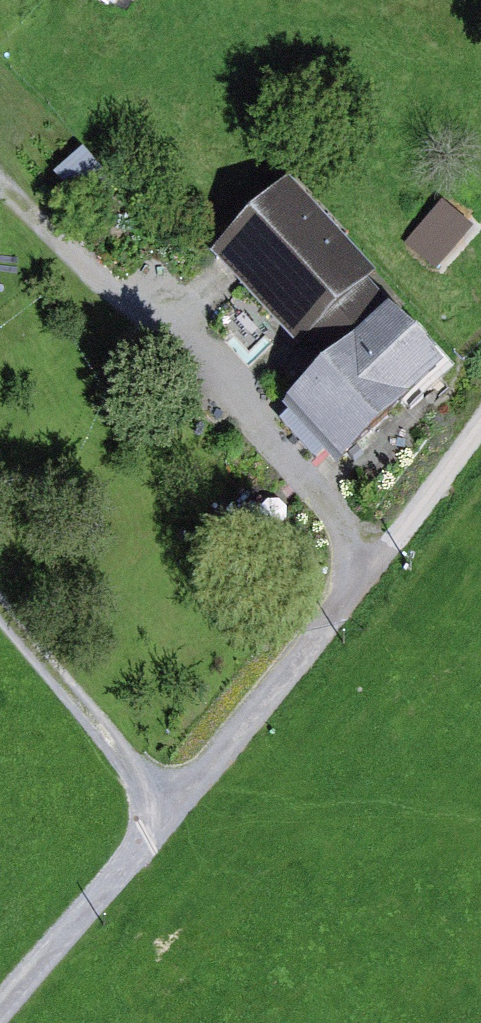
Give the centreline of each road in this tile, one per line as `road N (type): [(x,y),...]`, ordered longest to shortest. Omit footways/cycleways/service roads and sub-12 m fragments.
road 1 (unclassified): [(7,1022),(184,814),(480,432)]
road 2 (track): [(0,598),(184,814)]

